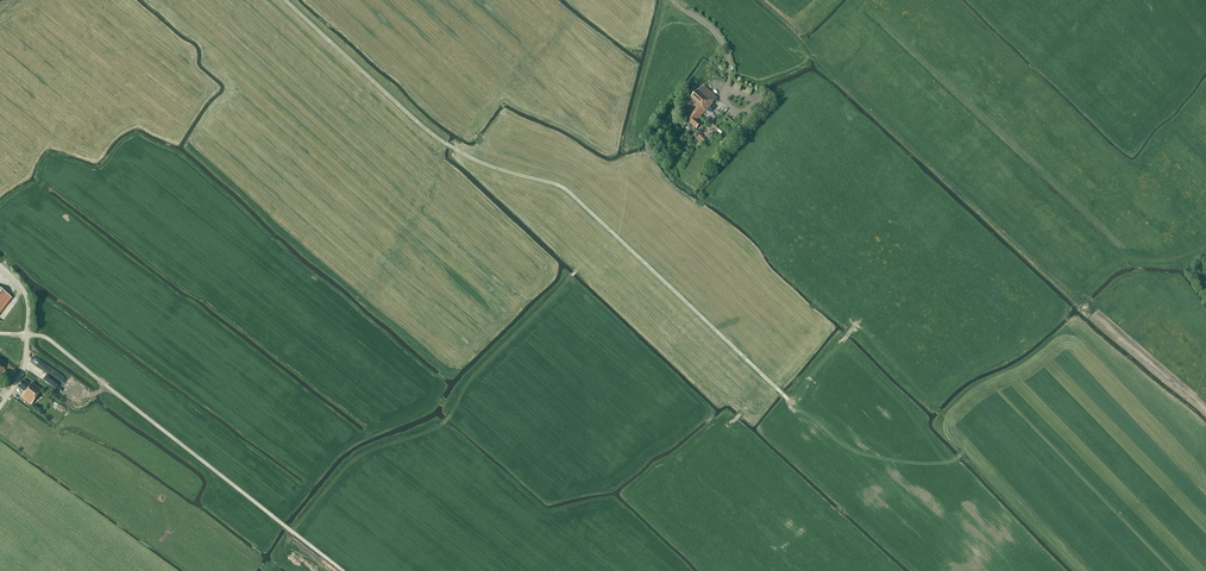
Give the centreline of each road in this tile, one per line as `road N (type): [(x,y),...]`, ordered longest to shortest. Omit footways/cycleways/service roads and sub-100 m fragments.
road 1 (track): [(287,0),(444,142),(571,193),(789,399),(803,395),(823,360),(857,327)]
road 2 (track): [(27,333),(50,339),(344,570)]
road 3 (unclassified): [(0,407),(25,362),(28,312),(25,291),(0,265)]

